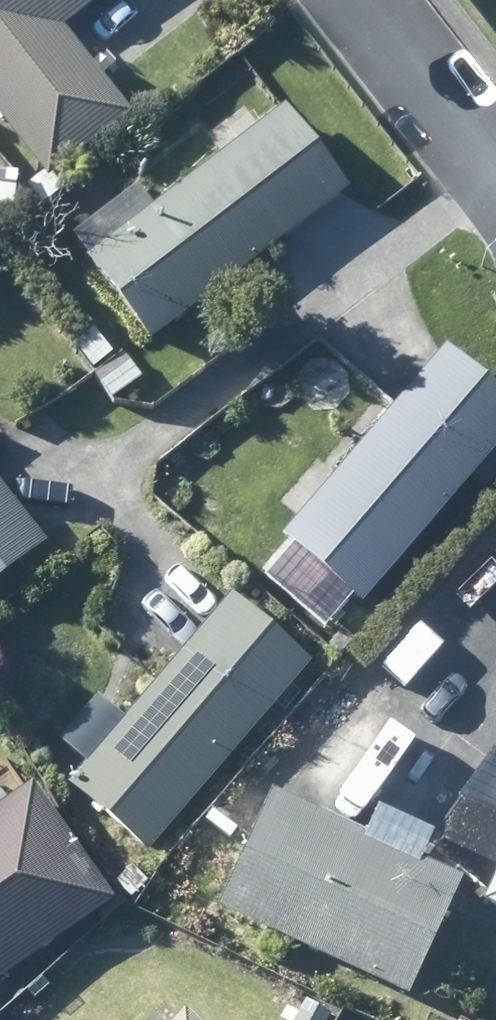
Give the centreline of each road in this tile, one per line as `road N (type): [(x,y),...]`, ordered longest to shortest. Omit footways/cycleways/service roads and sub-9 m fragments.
road 1 (residential): [(495,158),(450,118),(360,0)]

